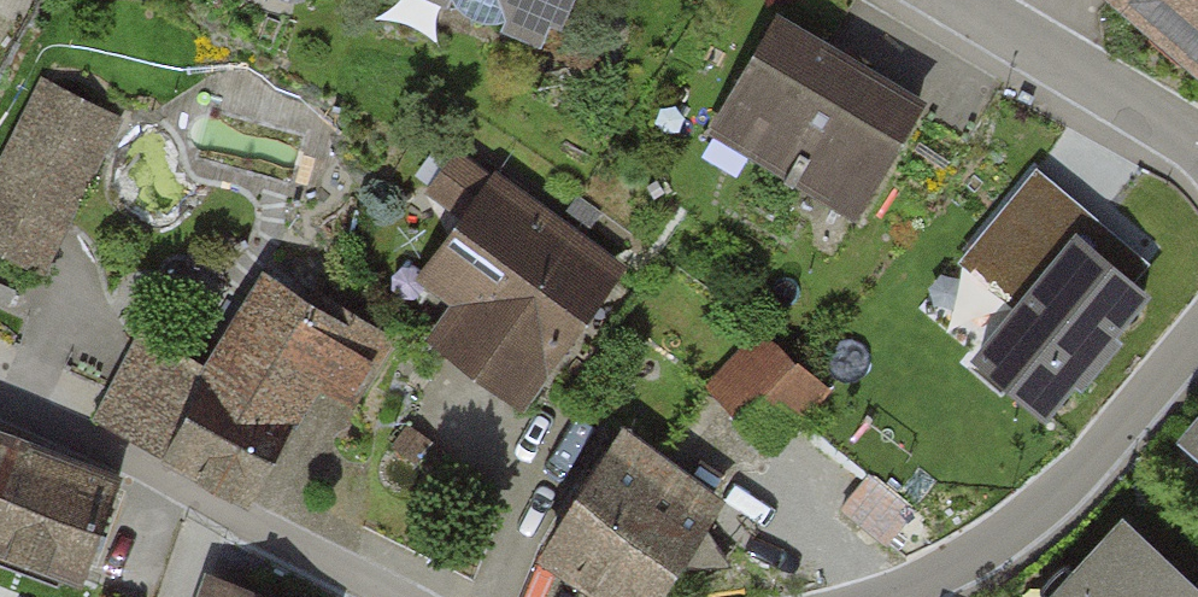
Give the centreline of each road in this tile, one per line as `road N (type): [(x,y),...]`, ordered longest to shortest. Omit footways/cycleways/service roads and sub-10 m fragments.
road 1 (residential): [(0,403),(390,596)]
road 2 (residential): [(1197,334),(1098,454),(1035,513),(970,561),(877,596)]
road 3 (residential): [(950,0),(1197,145)]

